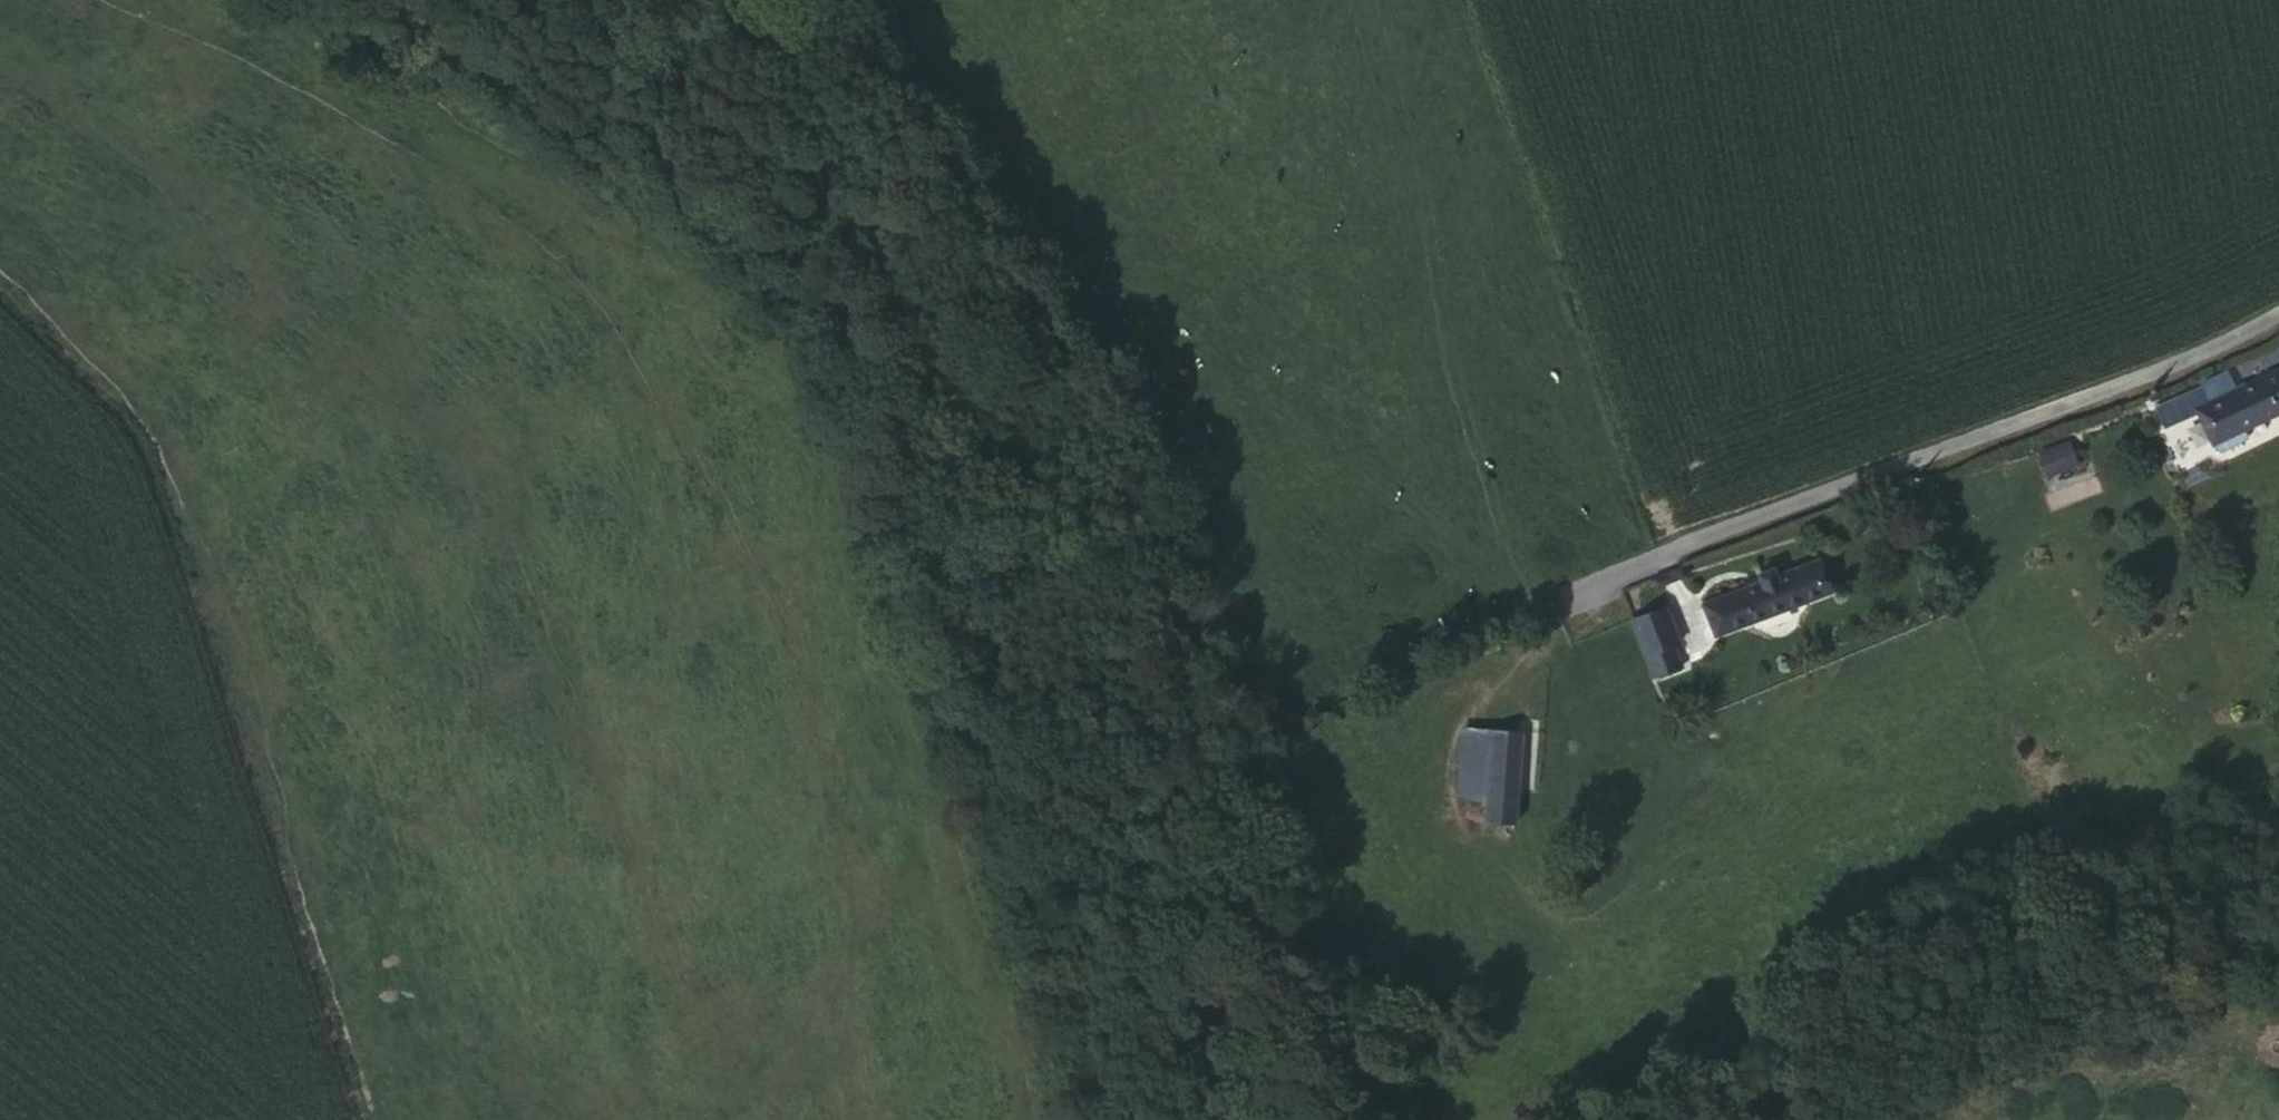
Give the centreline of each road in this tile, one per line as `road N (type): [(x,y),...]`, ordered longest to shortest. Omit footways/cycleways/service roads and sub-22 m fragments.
road 1 (unclassified): [(2278,313),(2164,370),(1605,573)]

